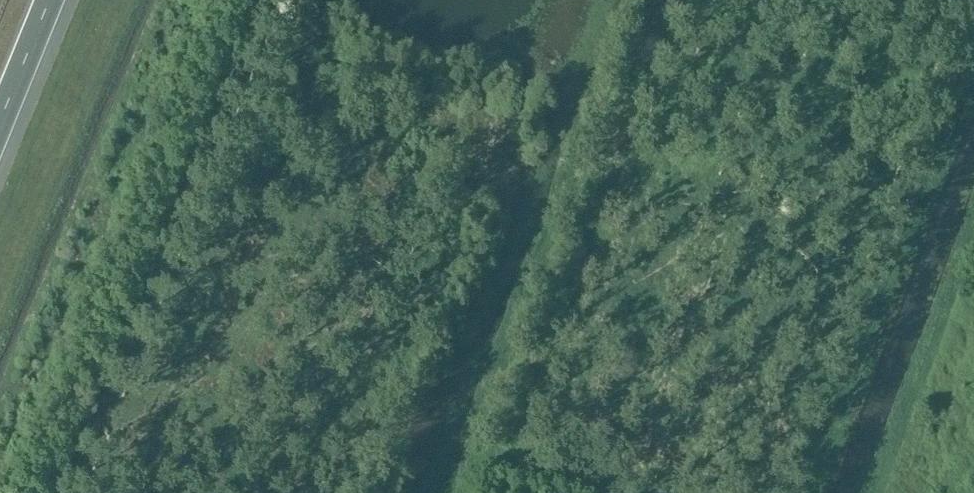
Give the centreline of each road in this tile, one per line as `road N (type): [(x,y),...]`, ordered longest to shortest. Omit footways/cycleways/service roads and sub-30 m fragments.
road 1 (motorway): [(0,121),(49,0)]

